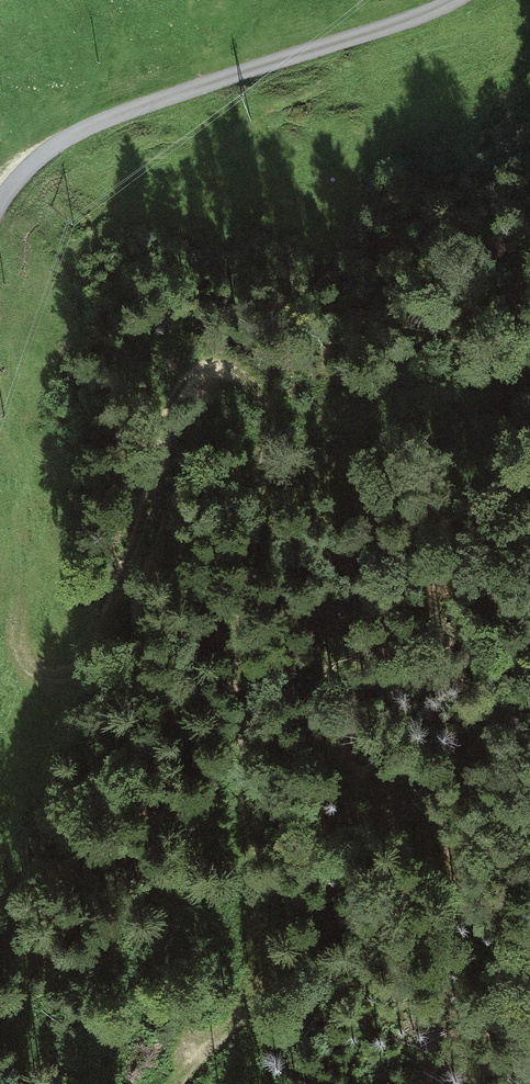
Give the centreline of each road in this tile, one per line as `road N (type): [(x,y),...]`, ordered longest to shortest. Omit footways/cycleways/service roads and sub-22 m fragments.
road 1 (track): [(181,1083),(239,1019),(261,981),(242,668),(267,415),(231,373),(214,370),(186,384),(98,651),(83,669),(51,679),(19,657),(28,535),(24,497),(0,435)]
road 2 (track): [(0,205),(19,176),(82,128),(447,0)]

